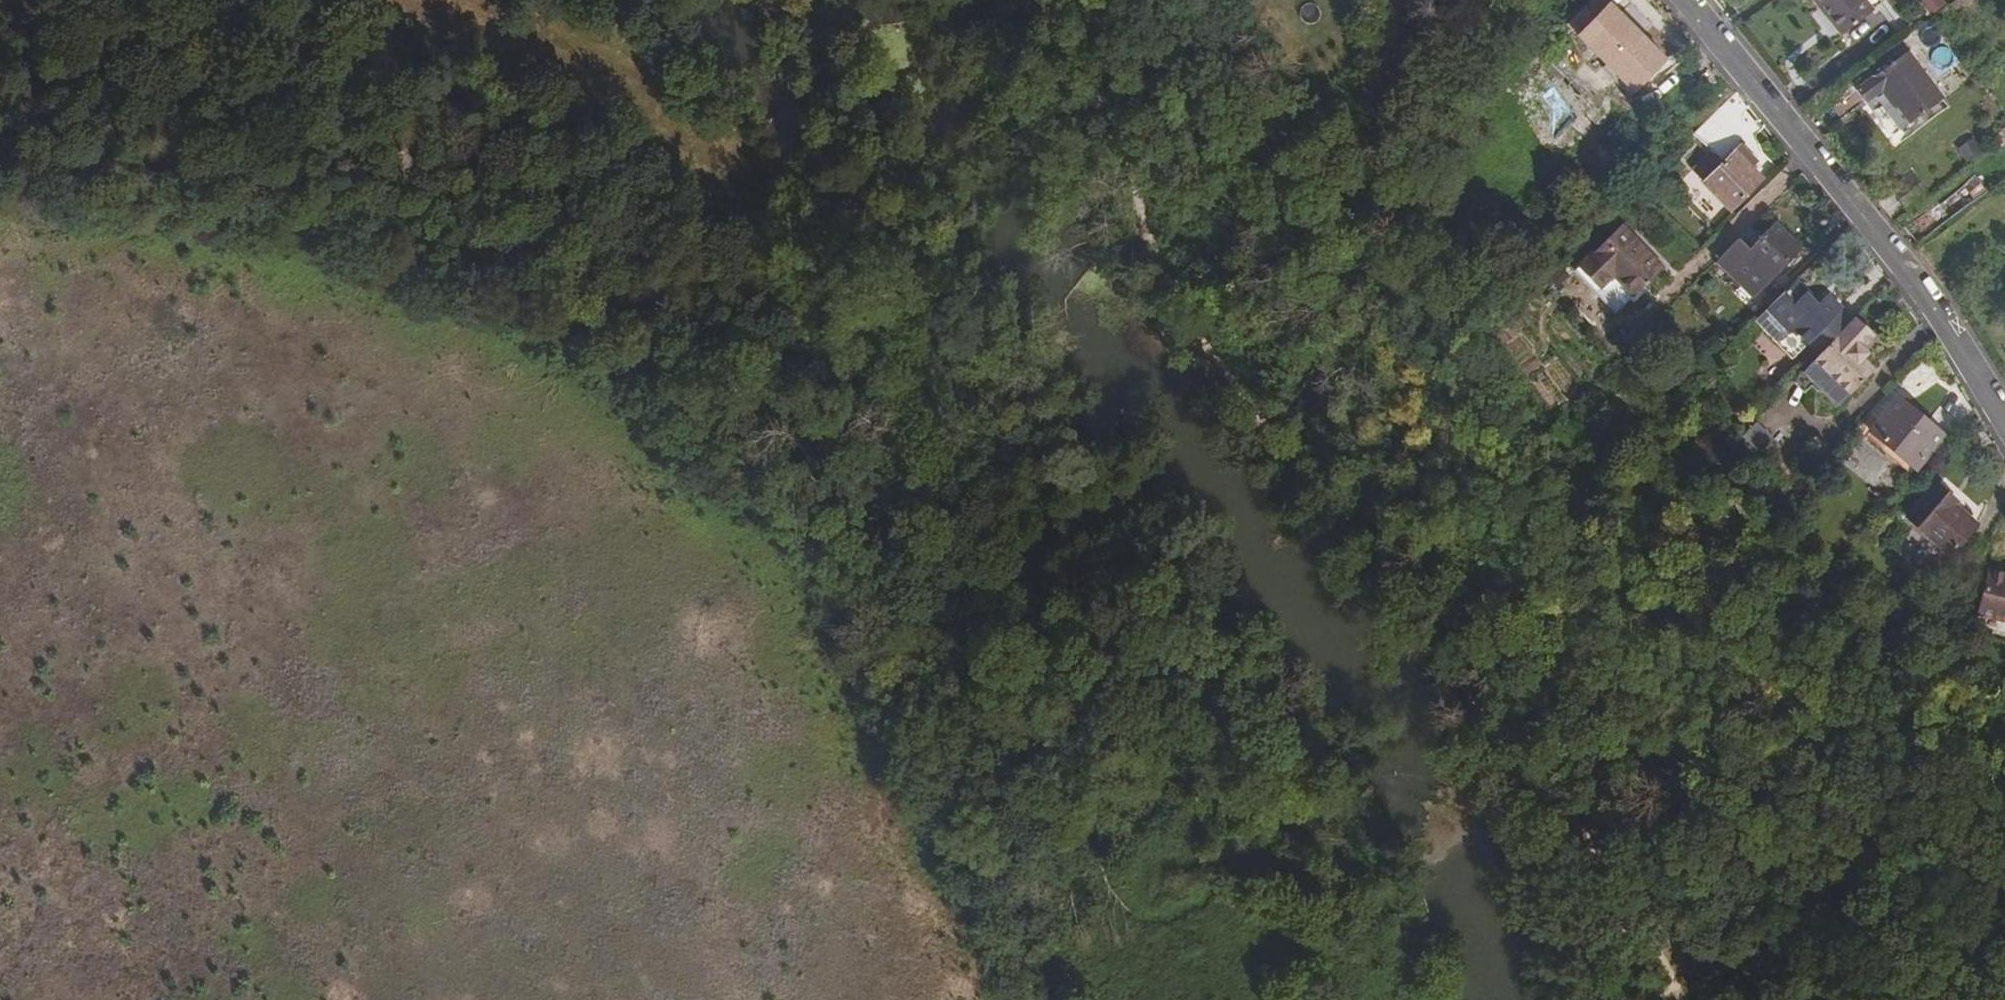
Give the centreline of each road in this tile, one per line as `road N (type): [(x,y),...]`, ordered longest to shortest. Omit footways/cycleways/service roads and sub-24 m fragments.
road 1 (unclassified): [(1678,0),(1820,171),(2004,434)]

